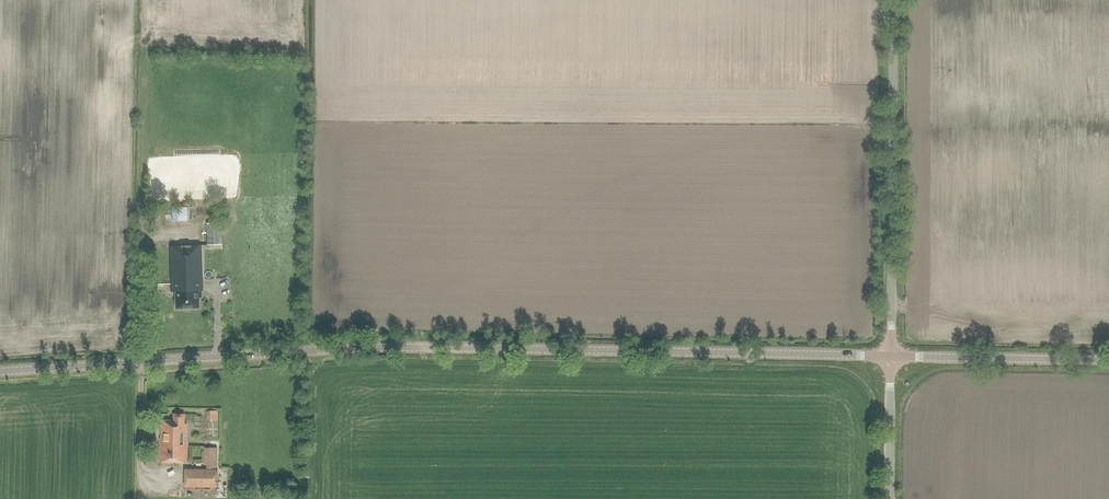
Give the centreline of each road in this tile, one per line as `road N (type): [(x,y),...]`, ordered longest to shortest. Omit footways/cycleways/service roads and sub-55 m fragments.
road 1 (tertiary): [(892,357),(319,350),(0,370)]
road 2 (unclassified): [(892,357),(894,0)]
road 3 (tertiary): [(1108,361),(892,357)]
road 4 (tertiary): [(891,498),(892,357)]

